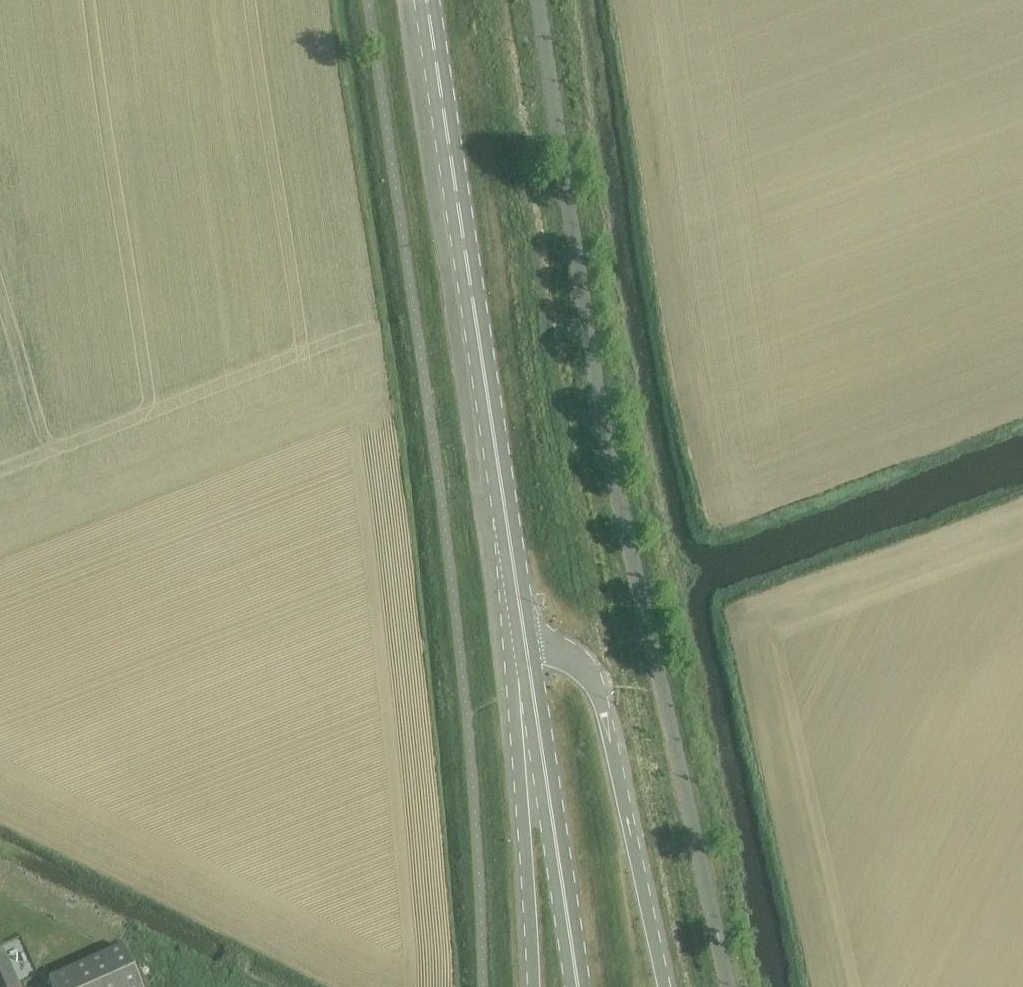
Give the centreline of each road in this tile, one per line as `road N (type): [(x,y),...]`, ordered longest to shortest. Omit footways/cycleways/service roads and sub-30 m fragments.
road 1 (unclassified): [(729,986),(575,243),(540,0)]
road 2 (tertiary): [(417,0),(518,625)]
road 3 (tertiary): [(668,986),(600,692),(577,660),(518,625)]
road 4 (tertiary): [(518,625),(577,986)]
road 5 (tertiary): [(518,625),(535,986)]

